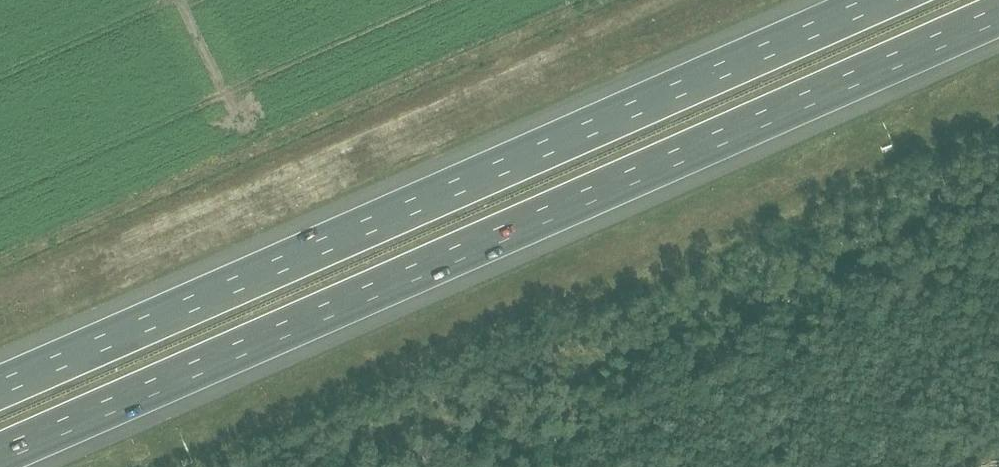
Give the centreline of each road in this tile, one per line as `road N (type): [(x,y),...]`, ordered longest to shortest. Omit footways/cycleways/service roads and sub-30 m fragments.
road 1 (motorway): [(0,453),(998,13)]
road 2 (motorway): [(879,0),(0,387)]

